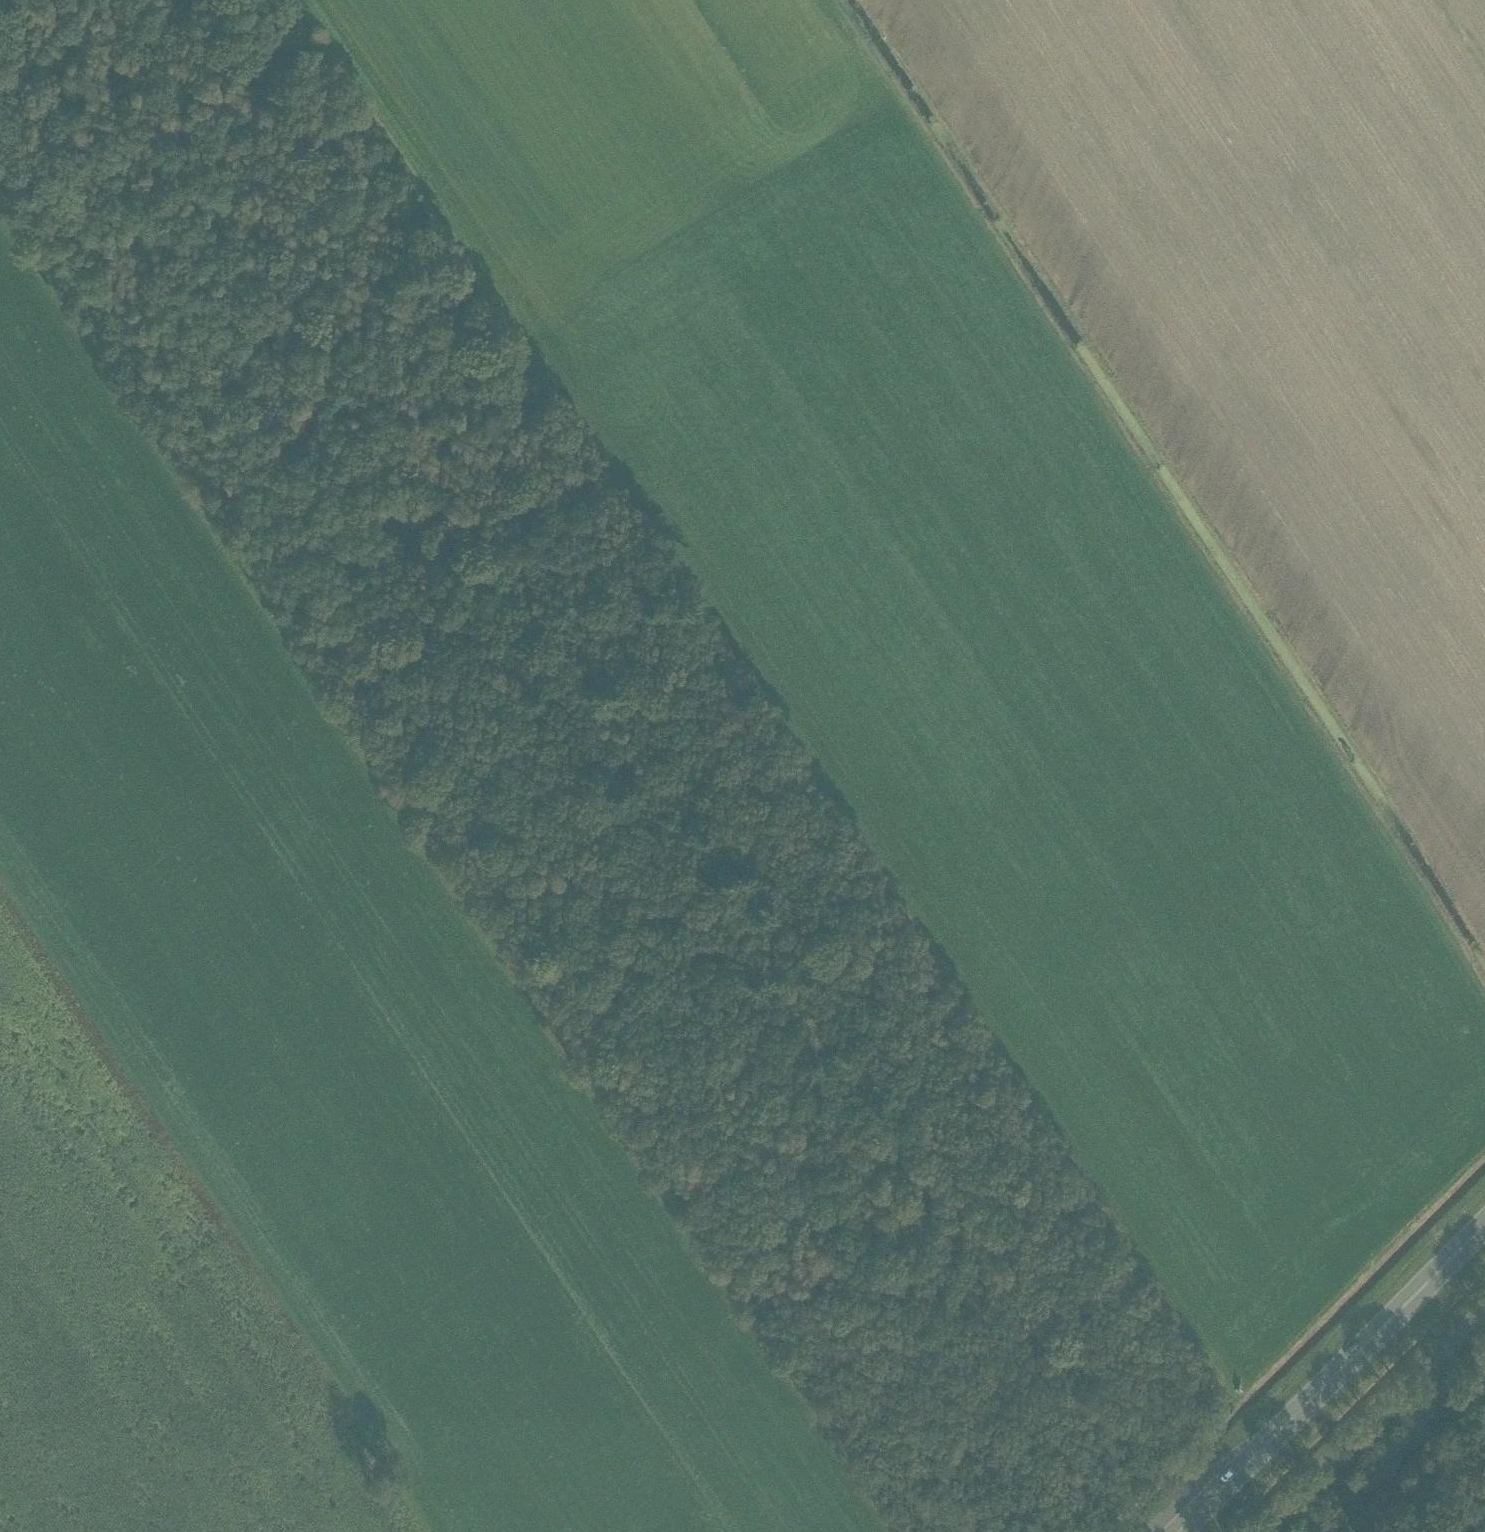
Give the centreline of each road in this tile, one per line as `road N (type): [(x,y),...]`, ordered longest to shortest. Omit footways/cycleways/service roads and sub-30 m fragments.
road 1 (trunk): [(1180,1531),(1484,1226)]
road 2 (unclassified): [(1261,1531),(1484,1311)]
road 3 (track): [(1397,1531),(1484,1443)]

